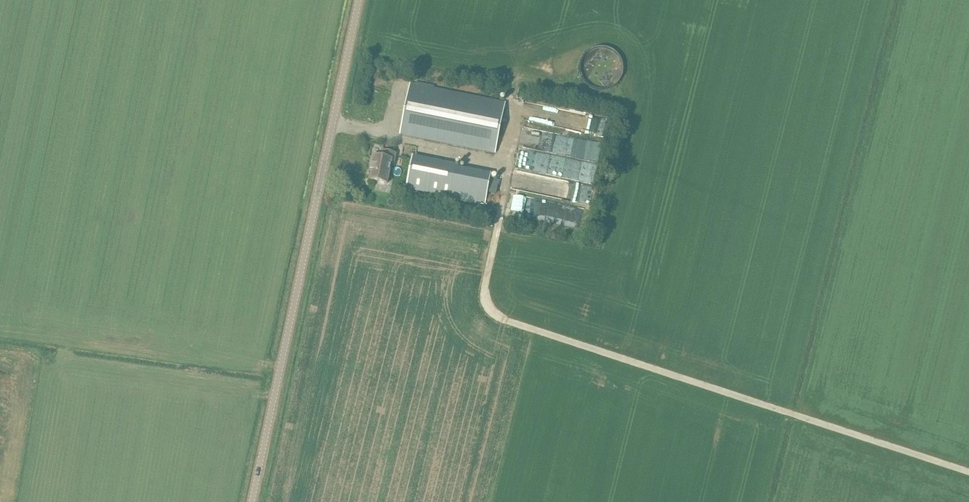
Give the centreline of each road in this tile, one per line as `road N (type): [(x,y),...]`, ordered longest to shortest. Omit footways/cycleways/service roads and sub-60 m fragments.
road 1 (unclassified): [(252,501),(359,0)]

